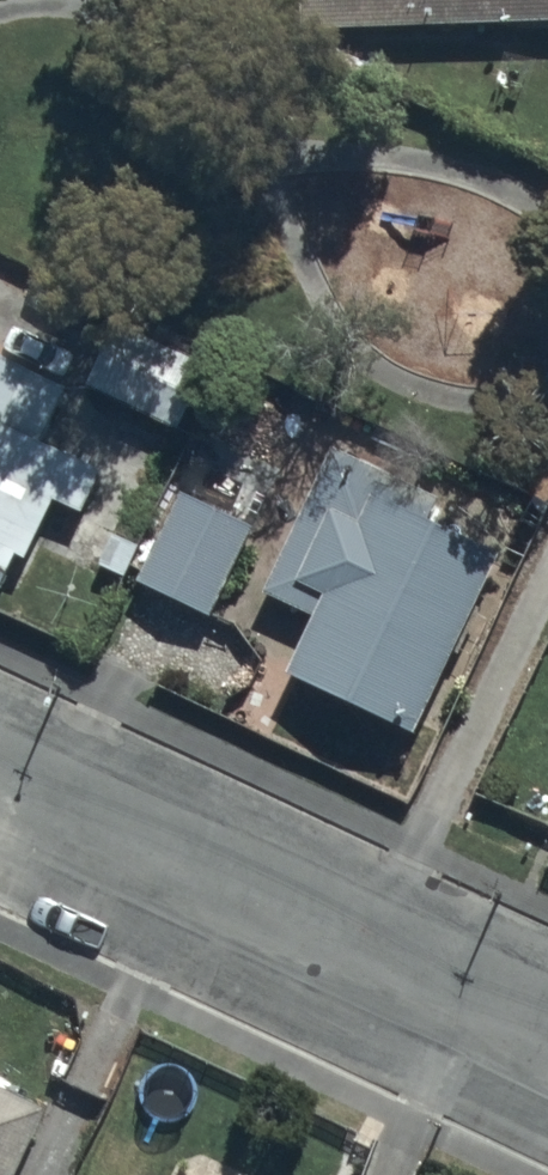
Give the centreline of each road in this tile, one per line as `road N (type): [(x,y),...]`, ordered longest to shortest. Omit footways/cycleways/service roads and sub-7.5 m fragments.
road 1 (residential): [(0,789),(547,1047)]

